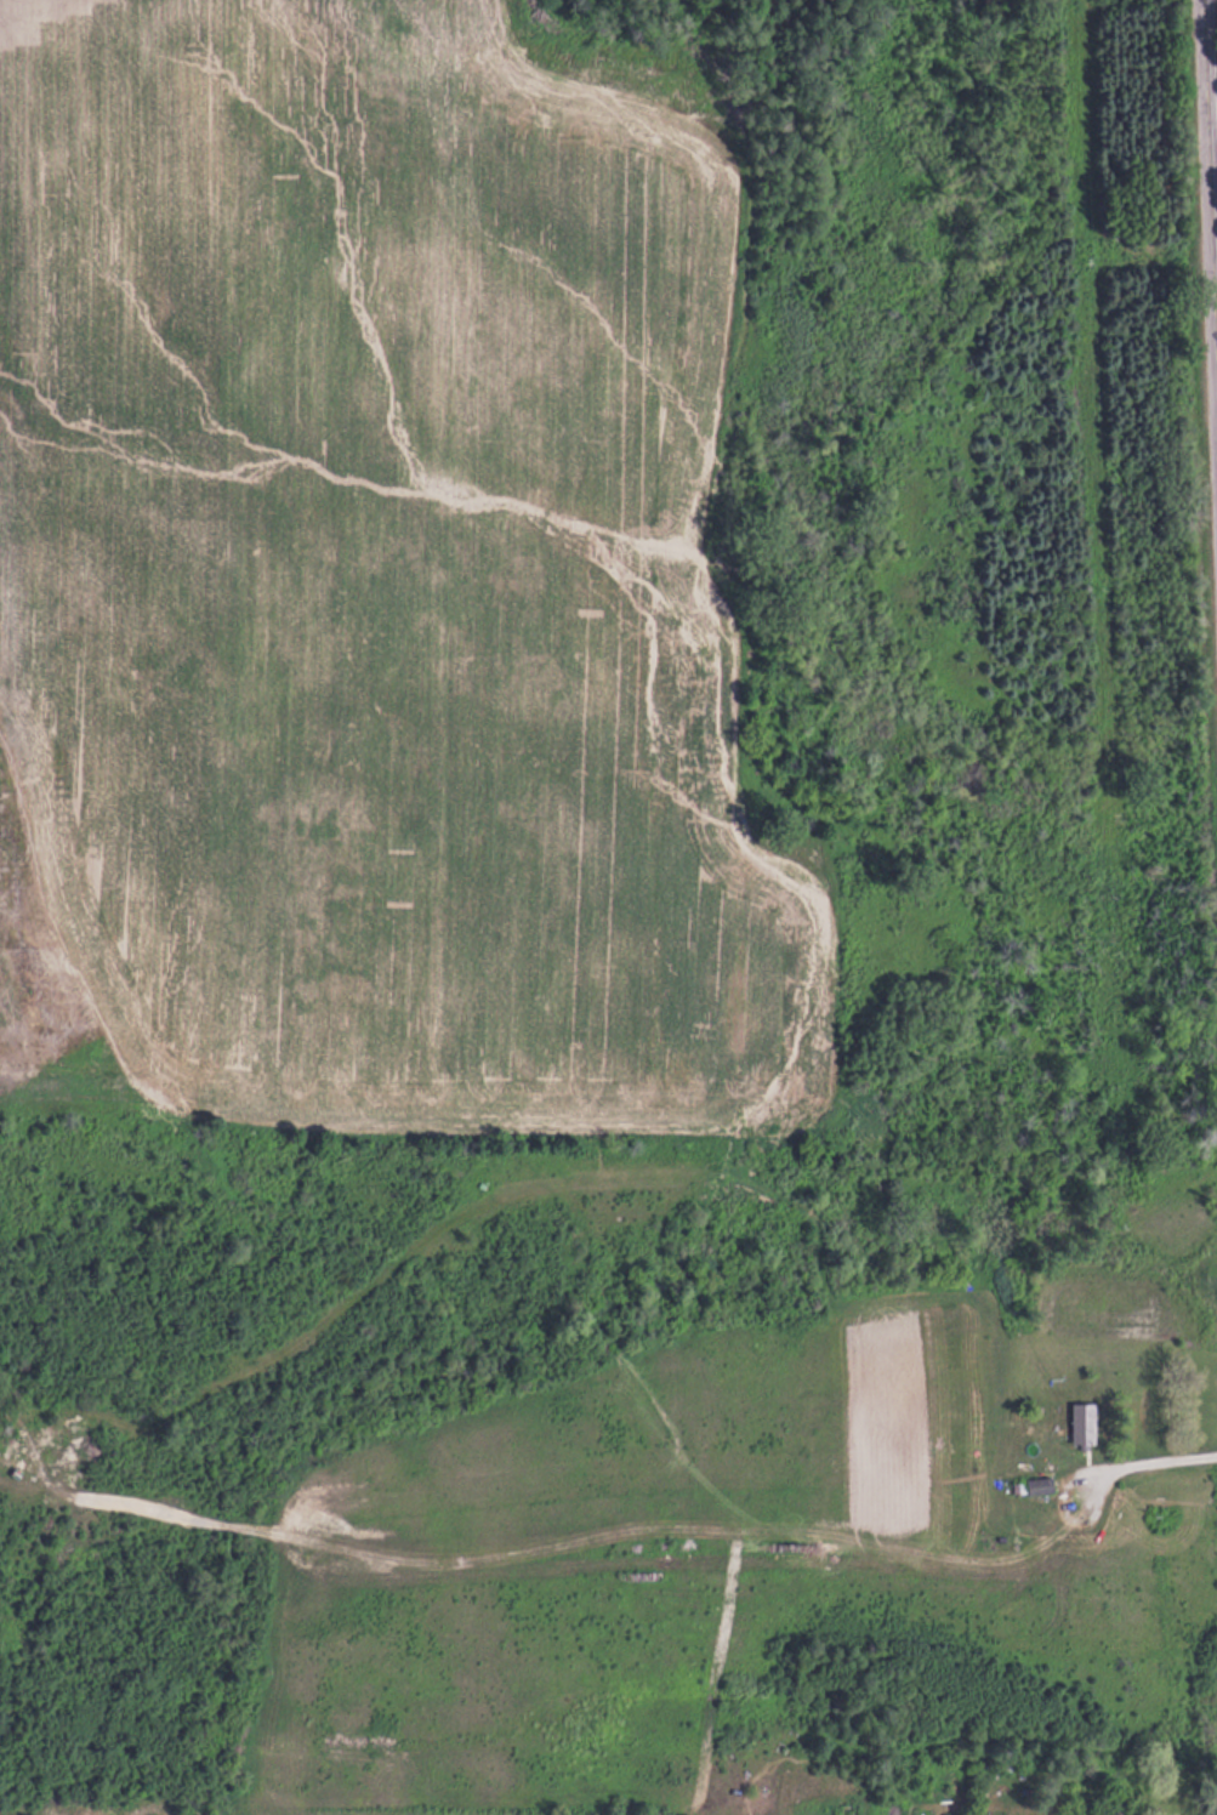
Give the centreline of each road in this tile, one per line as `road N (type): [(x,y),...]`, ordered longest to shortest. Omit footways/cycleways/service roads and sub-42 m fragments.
road 1 (residential): [(1216,377),(1202,0)]

